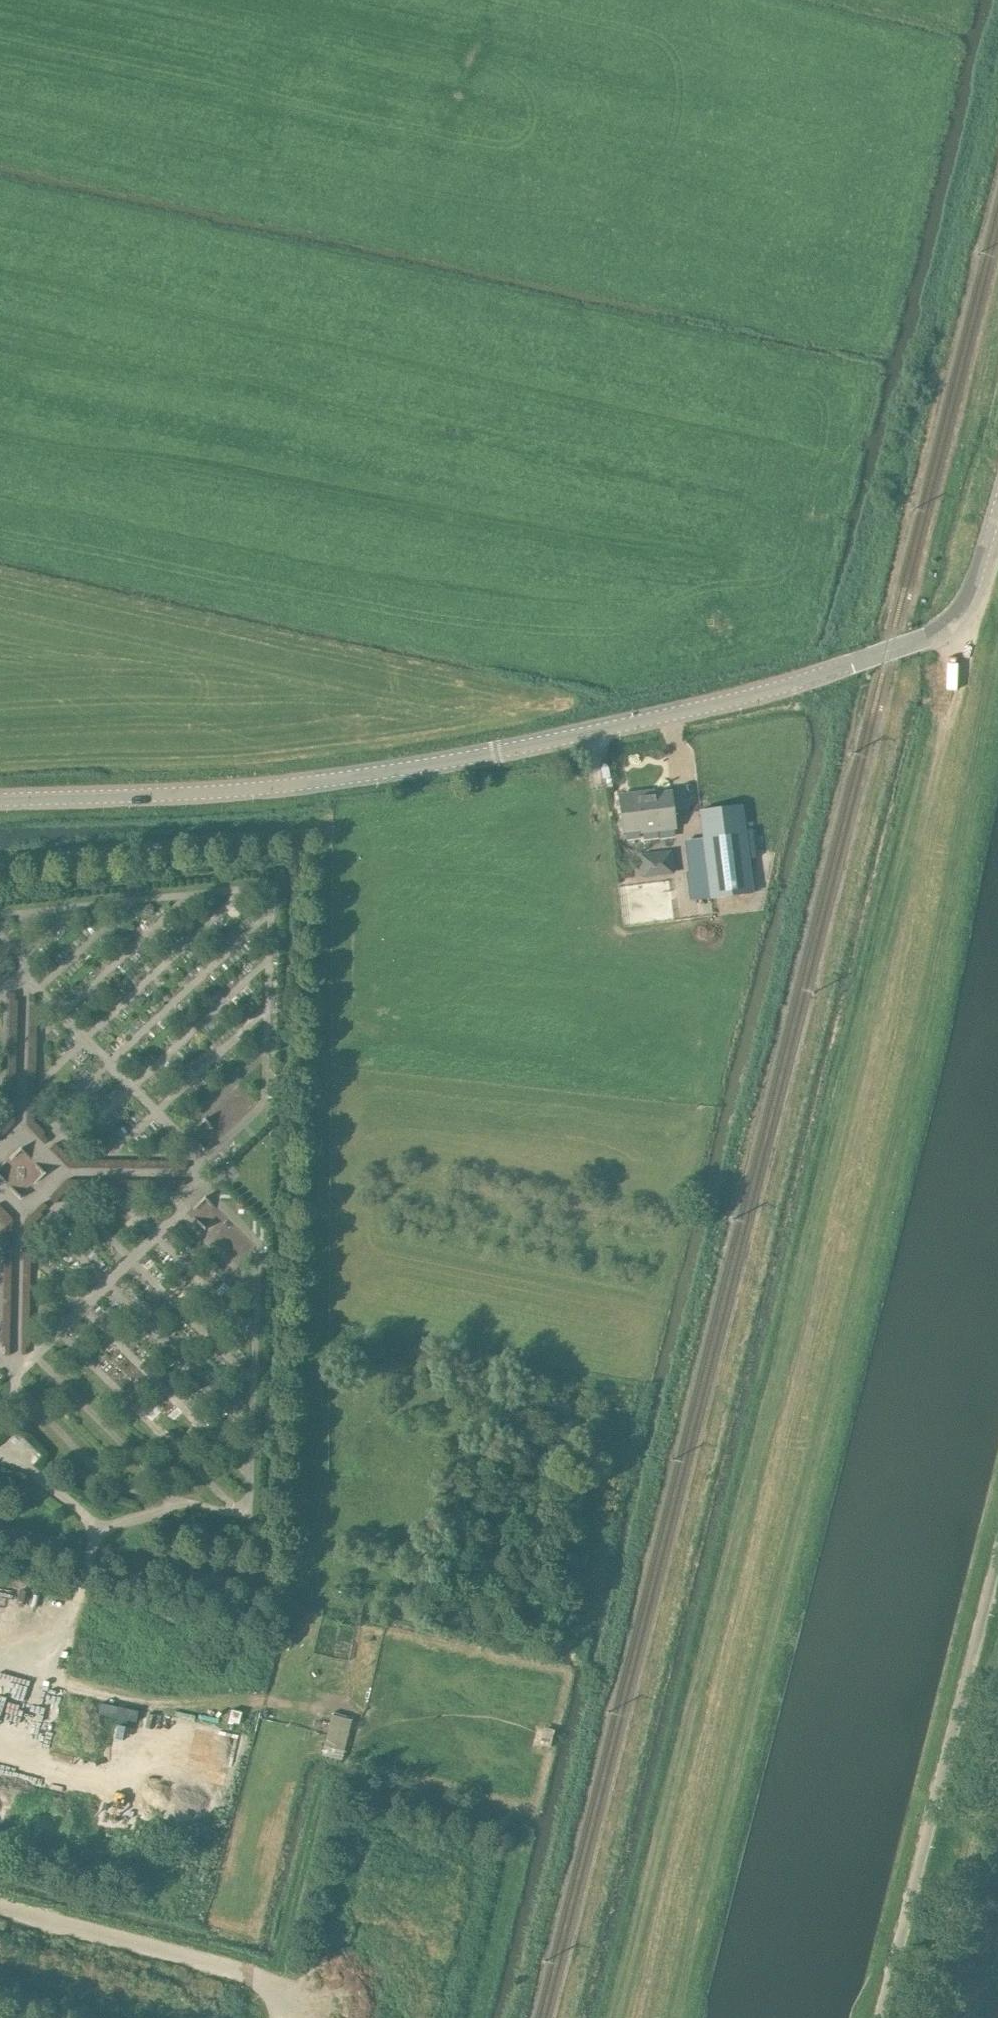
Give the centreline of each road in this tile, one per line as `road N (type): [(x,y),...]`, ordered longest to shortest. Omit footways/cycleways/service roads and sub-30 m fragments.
road 1 (tertiary): [(0,799),(236,790),(367,775),(794,682),(951,623),(970,596),(997,507)]
road 2 (unclassified): [(880,2017),(997,1553)]

